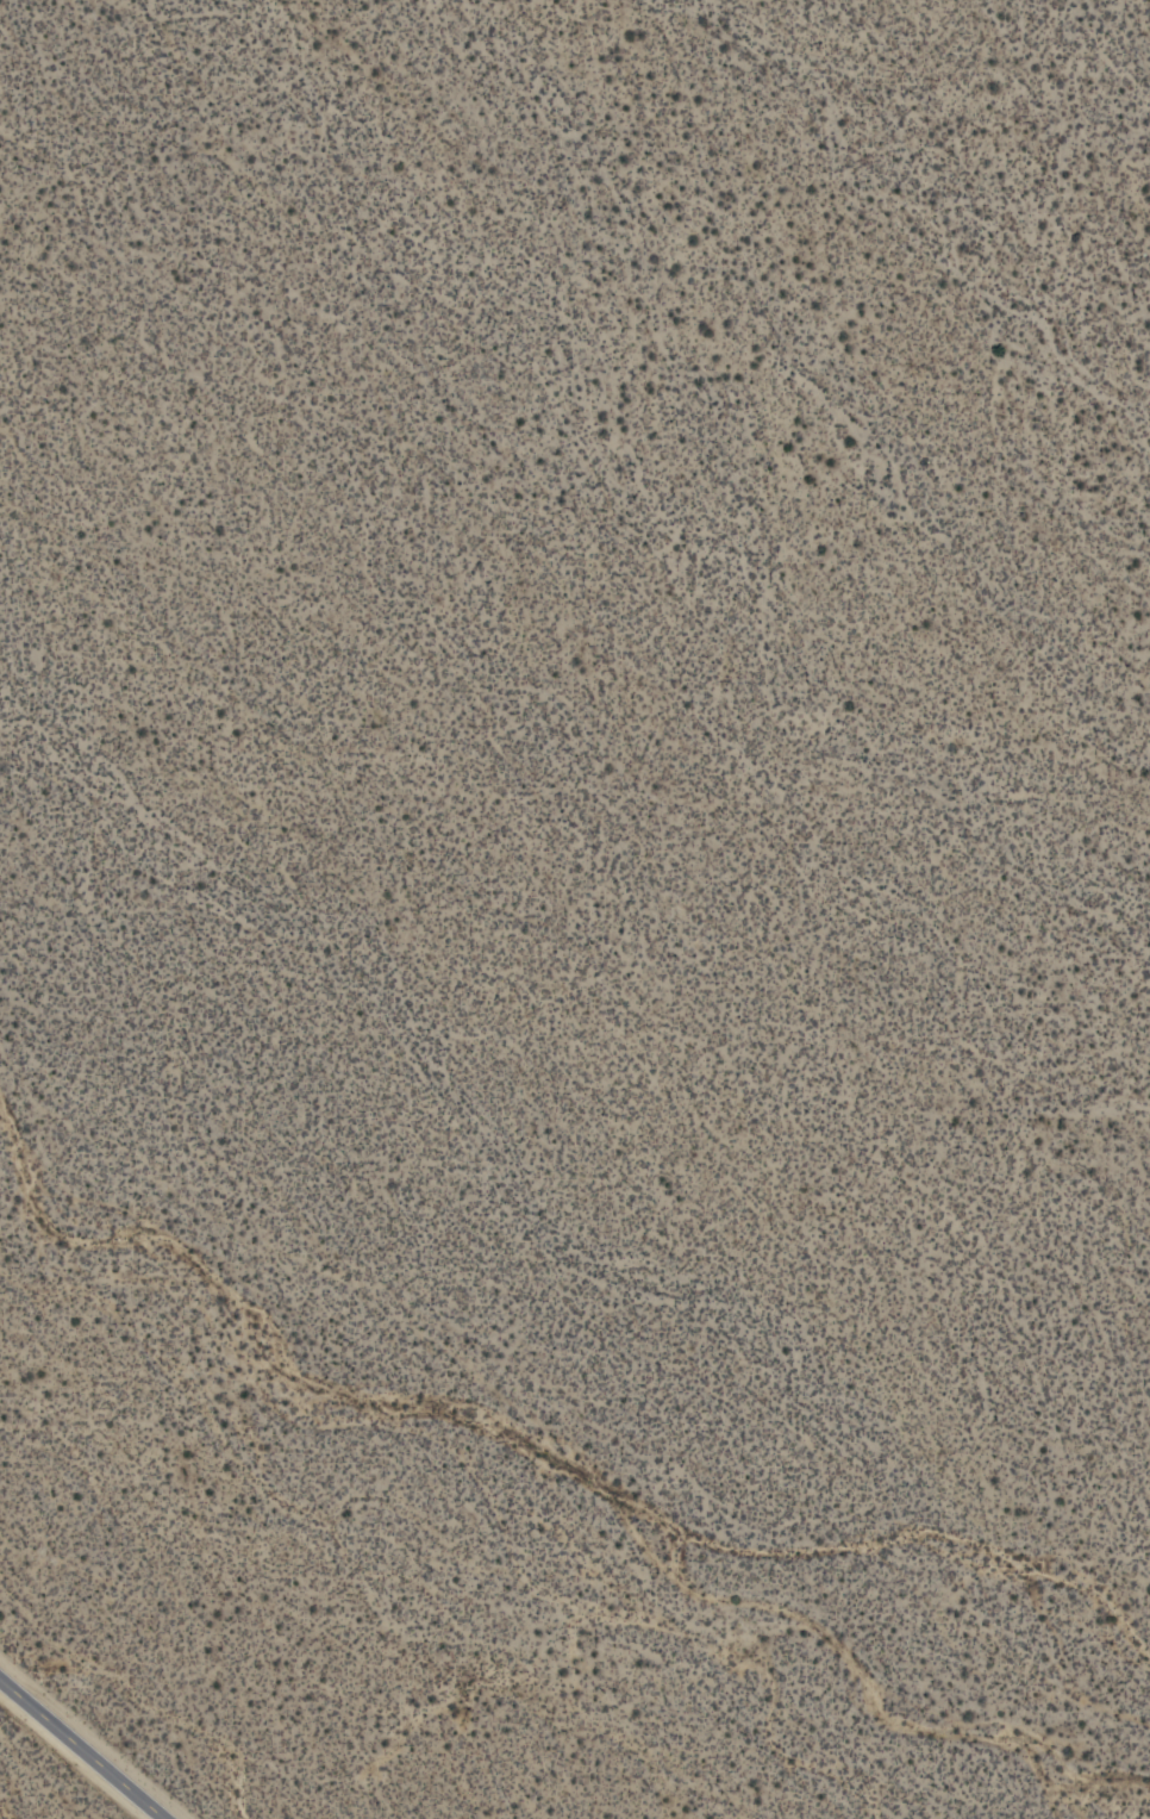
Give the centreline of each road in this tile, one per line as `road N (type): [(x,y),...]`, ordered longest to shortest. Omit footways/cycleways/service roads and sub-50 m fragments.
road 1 (secondary): [(159,1818),(0,1684)]

